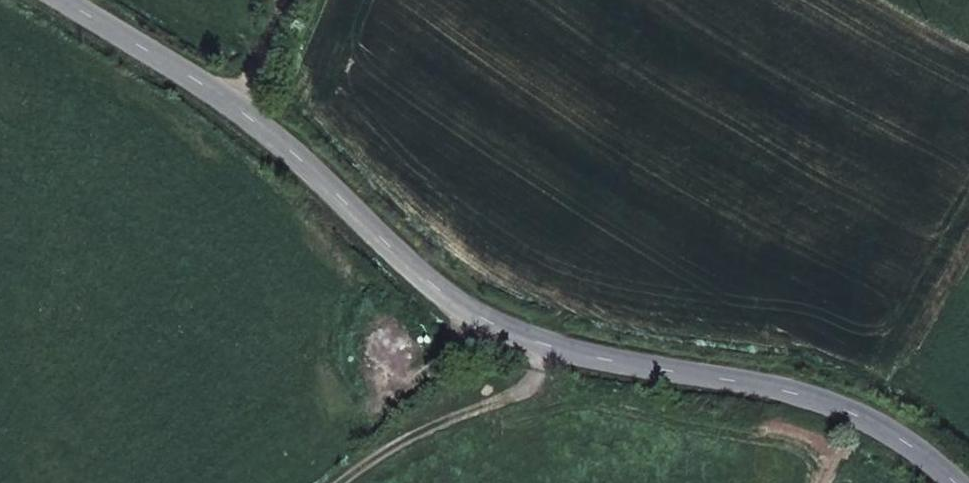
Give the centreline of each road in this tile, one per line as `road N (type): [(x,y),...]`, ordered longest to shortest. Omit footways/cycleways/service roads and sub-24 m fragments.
road 1 (unclassified): [(58,0),(240,110),(476,319),(589,355),(817,399),(890,431),(954,482)]
road 2 (track): [(589,355),(391,448),(347,482)]
road 3 (track): [(240,110),(299,0)]

